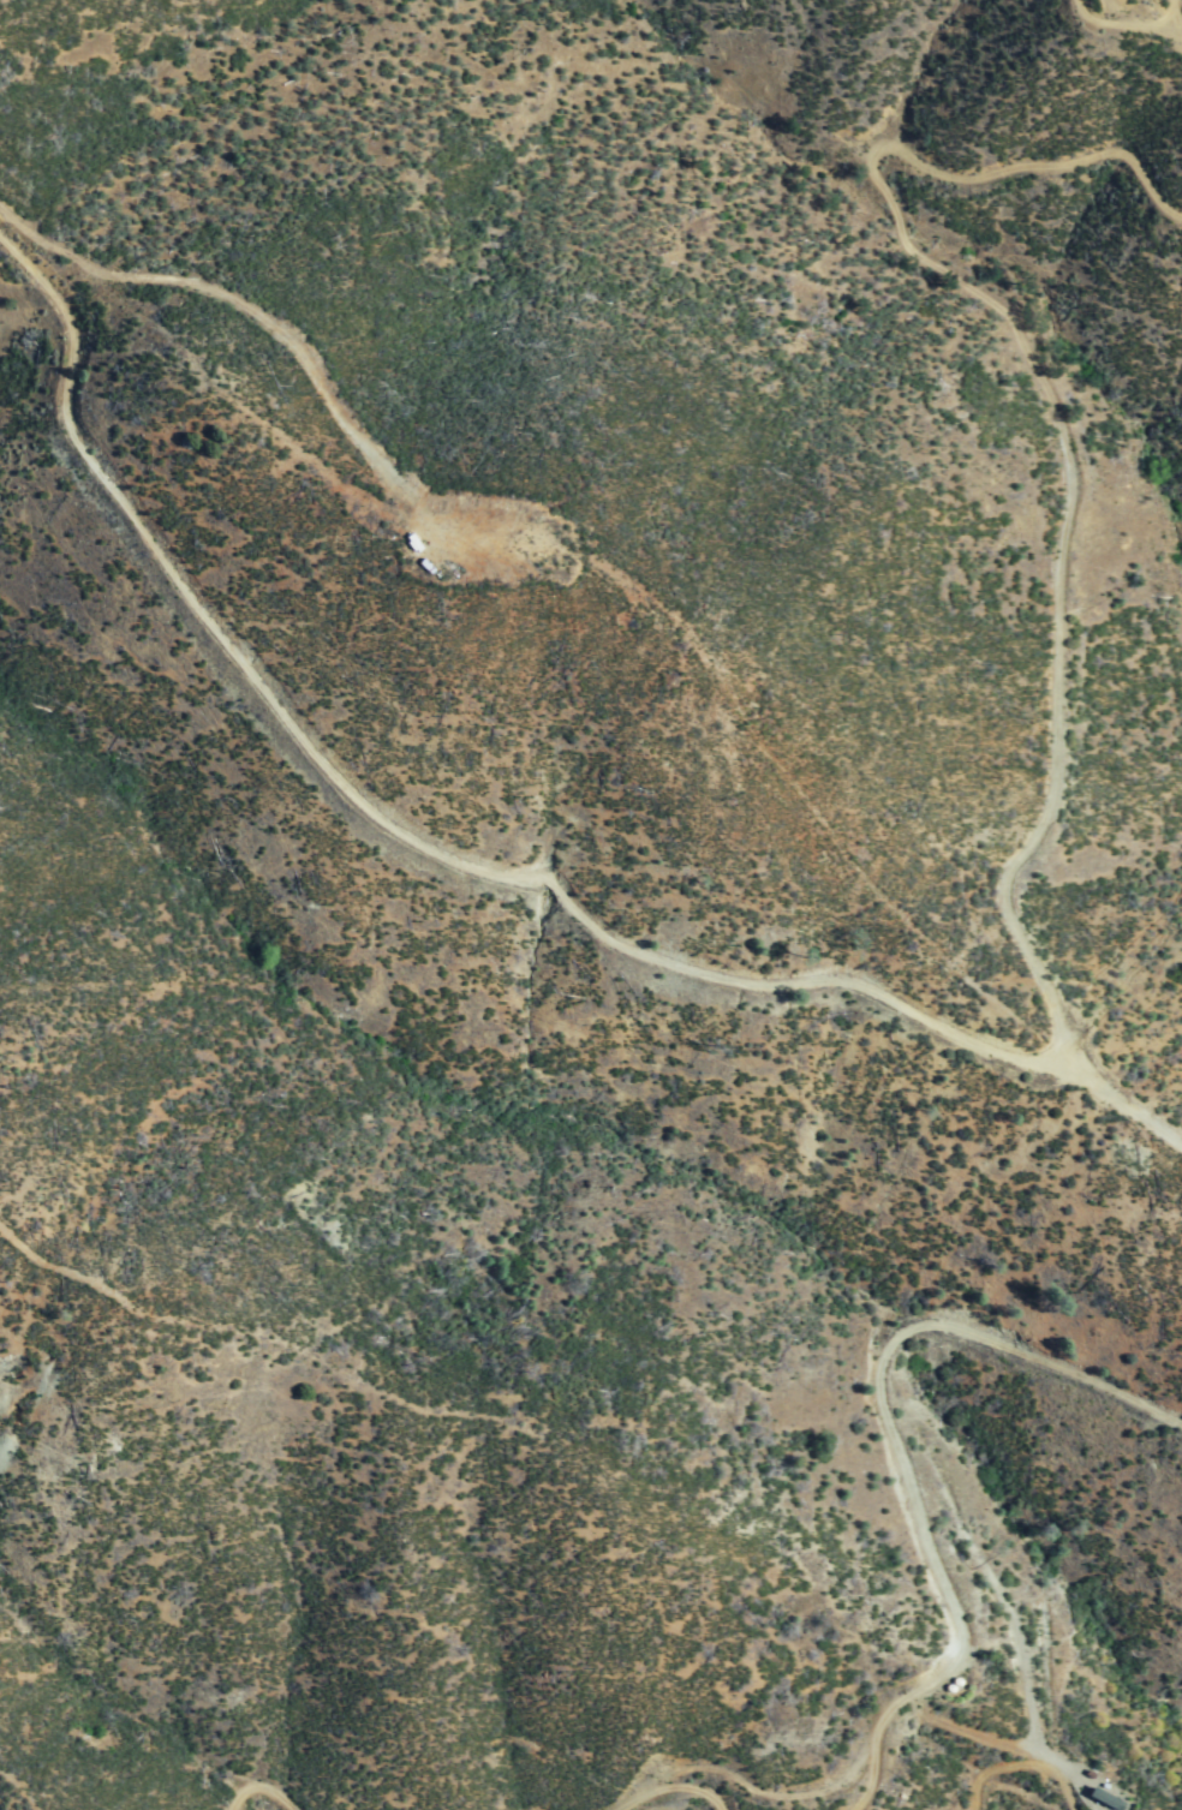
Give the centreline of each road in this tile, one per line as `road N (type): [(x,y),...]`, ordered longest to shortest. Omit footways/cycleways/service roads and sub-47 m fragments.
road 1 (residential): [(1181,1153),(1038,1047),(822,968),(730,978),(596,934),(529,882),(454,860),(365,819),(46,416),(58,317),(0,253)]
road 2 (residential): [(841,1809),(865,1785),(867,1720),(877,1704),(955,1653),(957,1631),(858,1348),(877,1309),(1181,1420)]

